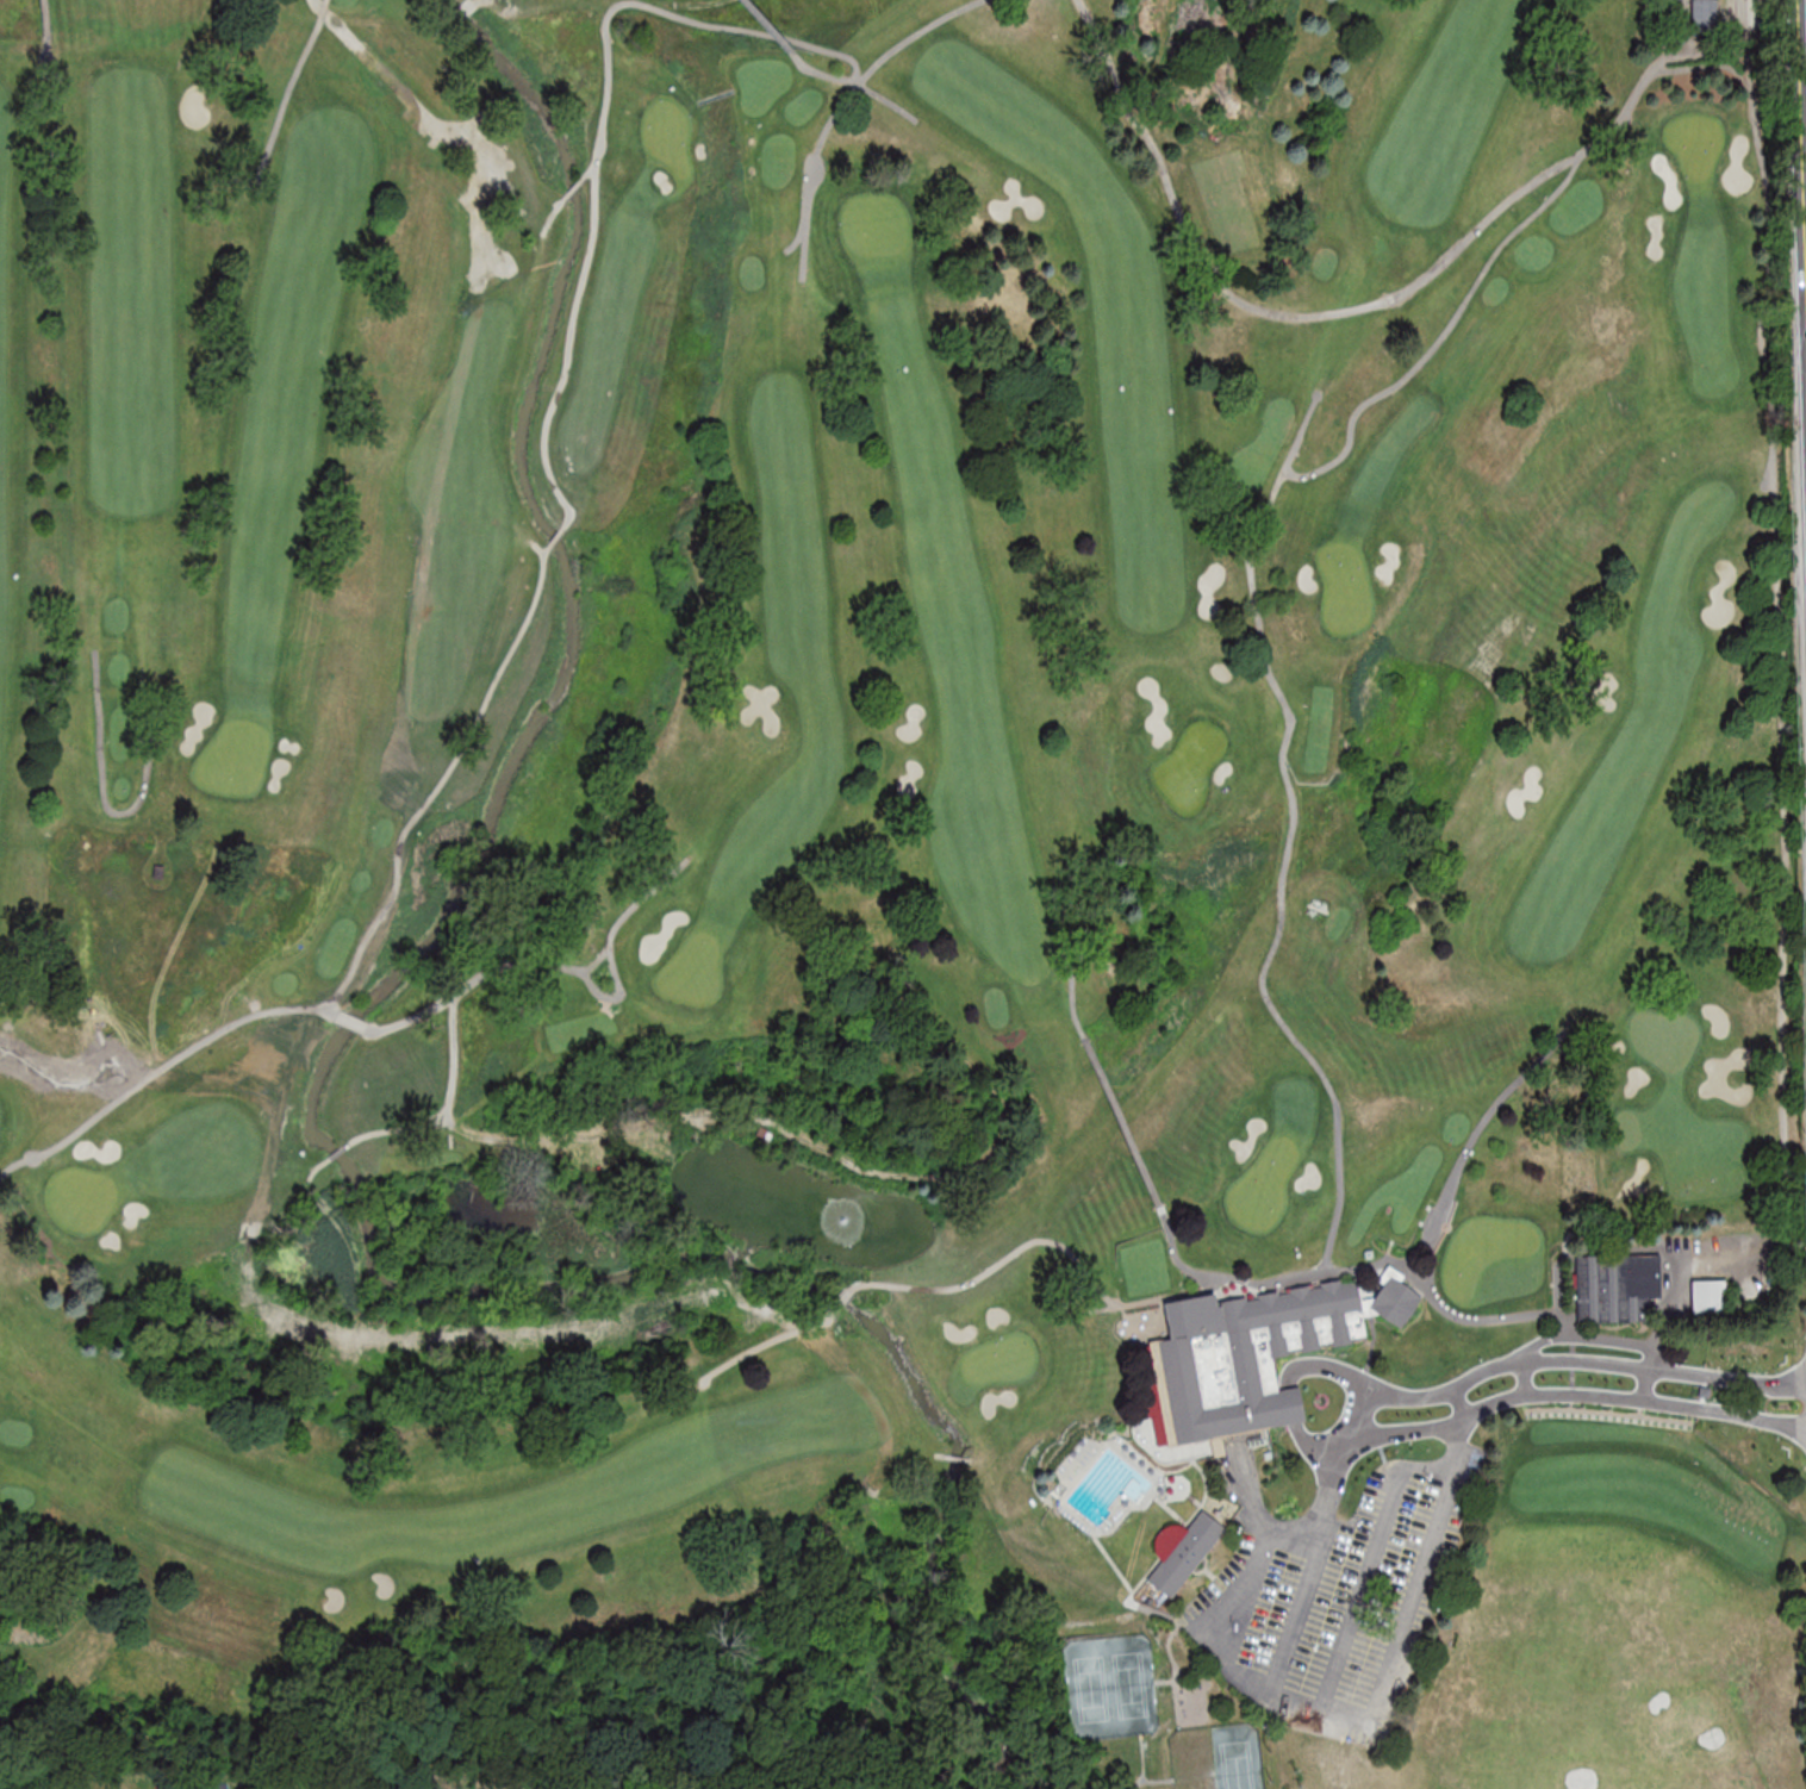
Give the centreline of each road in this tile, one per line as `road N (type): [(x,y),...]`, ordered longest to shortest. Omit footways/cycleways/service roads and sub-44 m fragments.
road 1 (secondary): [(1805,301),(1796,0)]

